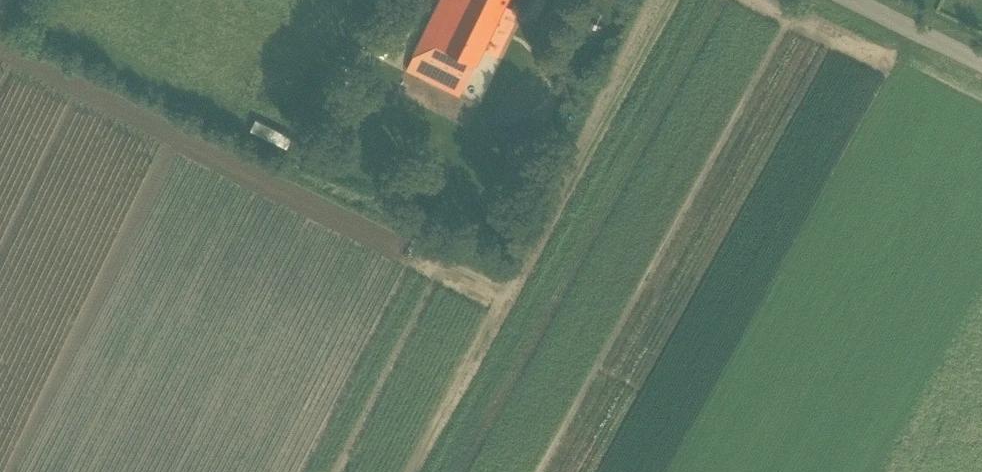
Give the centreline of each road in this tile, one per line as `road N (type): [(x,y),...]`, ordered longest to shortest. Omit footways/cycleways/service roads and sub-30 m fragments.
road 1 (unclassified): [(981,65),(849,0)]

